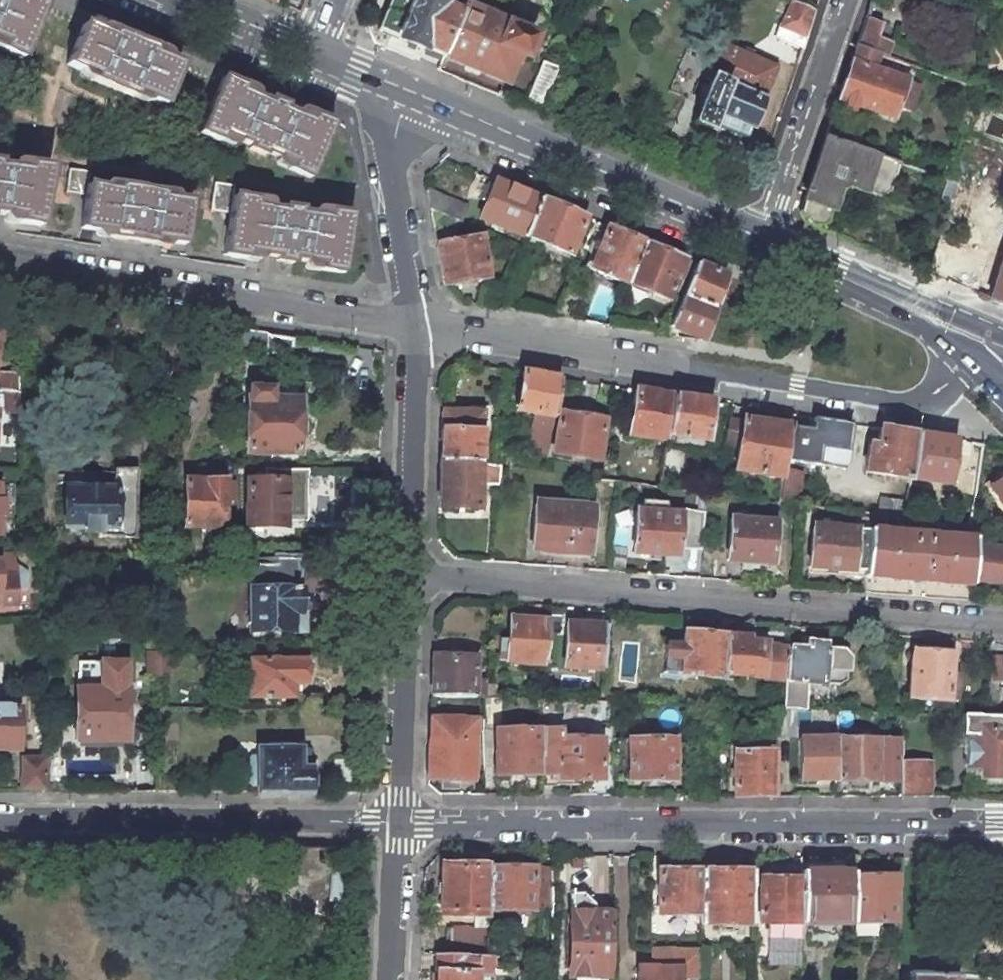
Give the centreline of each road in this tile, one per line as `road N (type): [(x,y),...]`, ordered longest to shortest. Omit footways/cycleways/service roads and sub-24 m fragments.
road 1 (residential): [(396,824),(1002,827)]
road 2 (residential): [(986,346),(945,386),(907,402),(411,318)]
road 3 (residential): [(409,570),(1002,627)]
road 4 (residential): [(411,318),(0,258)]
road 5 (residential): [(0,818),(396,824)]
road 6 (secondary): [(407,94),(763,239)]
road 7 (residential): [(409,570),(396,824)]
road 8 (residential): [(763,239),(845,0)]
road 9 (residential): [(411,318),(417,358),(409,570)]
road 10 (secondary): [(763,239),(986,346)]
road 11 (residential): [(407,94),(386,149),(411,318)]
road 12 (residential): [(396,824),(387,979)]
road 13 (secondary): [(178,0),(314,54)]

